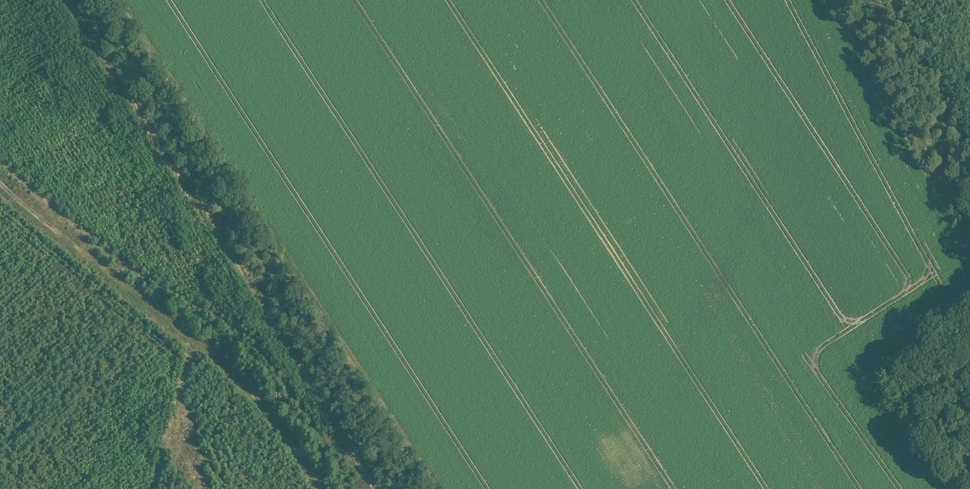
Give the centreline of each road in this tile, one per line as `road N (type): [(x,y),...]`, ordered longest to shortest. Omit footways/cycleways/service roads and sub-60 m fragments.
road 1 (track): [(321,488),(265,401),(0,178)]

